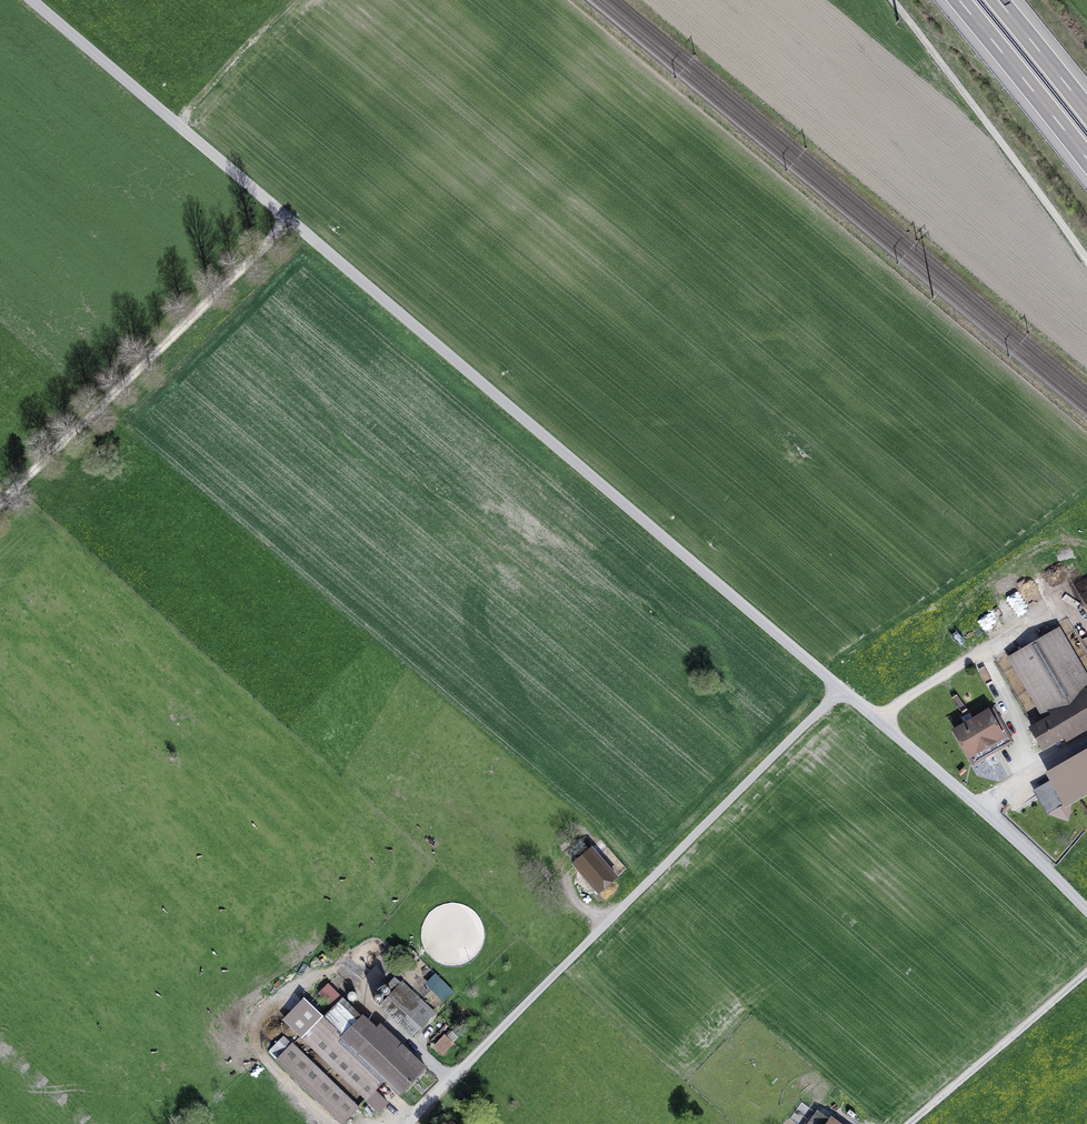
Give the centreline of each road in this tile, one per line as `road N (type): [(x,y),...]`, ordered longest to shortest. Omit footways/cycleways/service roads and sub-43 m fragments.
road 1 (track): [(289,218),(0,501)]
road 2 (track): [(1086,259),(893,0)]
road 3 (track): [(907,1123),(1086,972)]
road 4 (motorway): [(959,0),(1086,159)]
road 5 (track): [(181,127),(186,111),(280,12)]
road 6 (motorway): [(1086,109),(999,0)]

